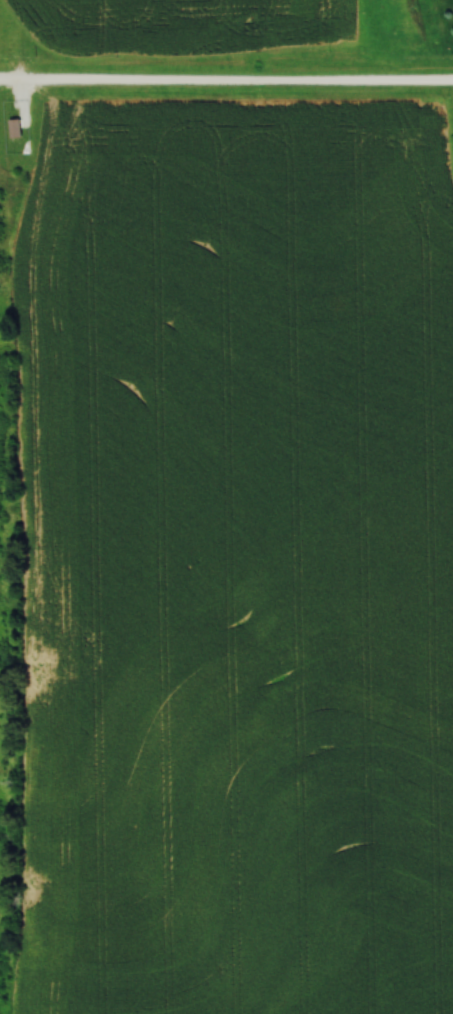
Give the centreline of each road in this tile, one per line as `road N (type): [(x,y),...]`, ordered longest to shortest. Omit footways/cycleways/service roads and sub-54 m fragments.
road 1 (residential): [(0,83),(452,84)]

